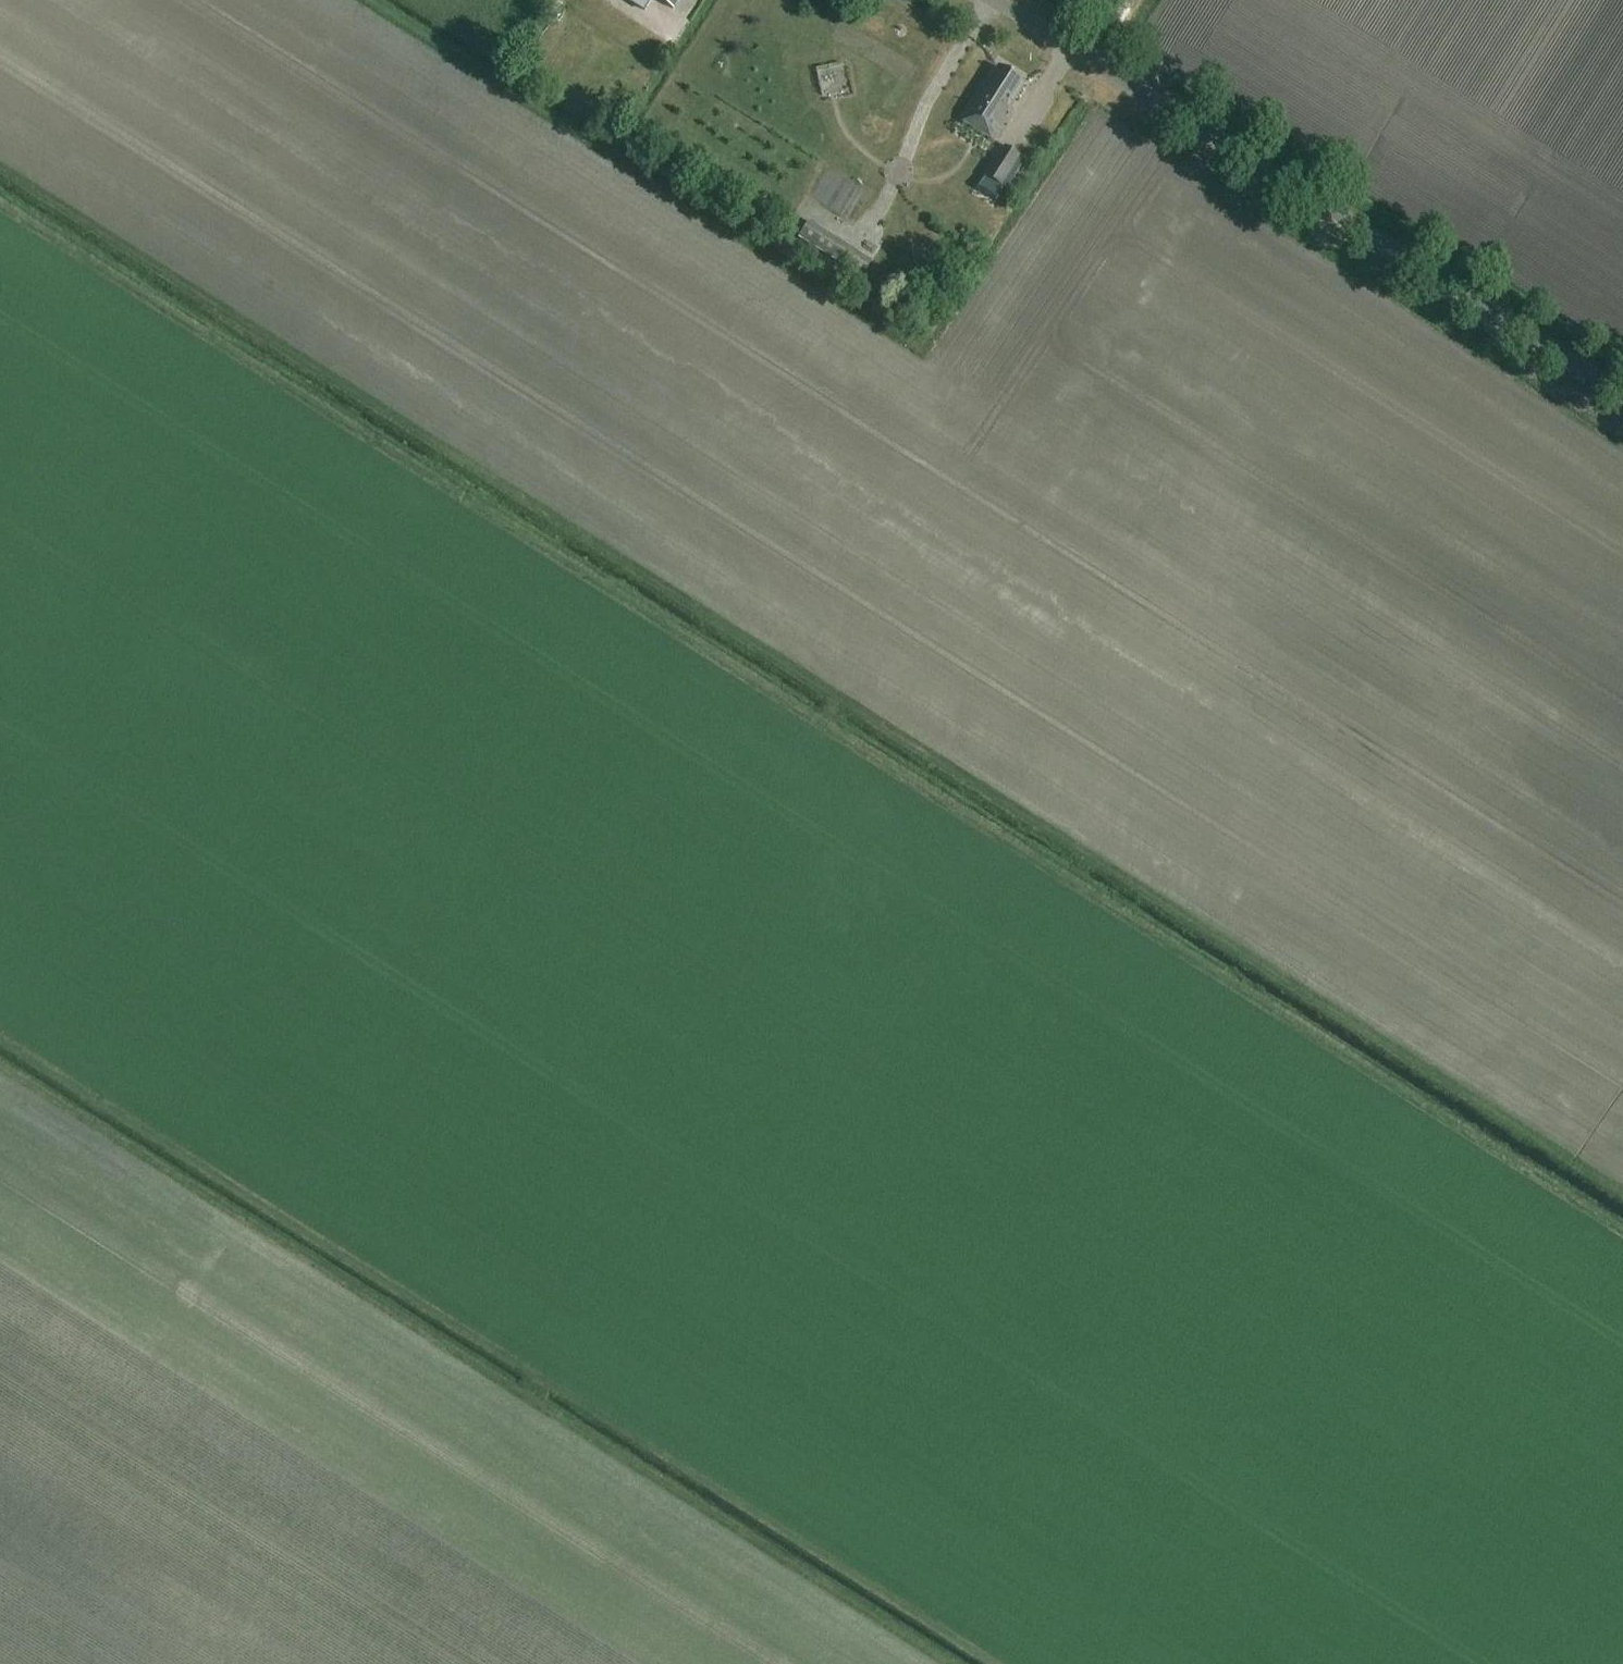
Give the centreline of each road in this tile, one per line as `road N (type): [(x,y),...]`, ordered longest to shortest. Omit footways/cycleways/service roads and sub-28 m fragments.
road 1 (unclassified): [(1622,396),(992,0)]

